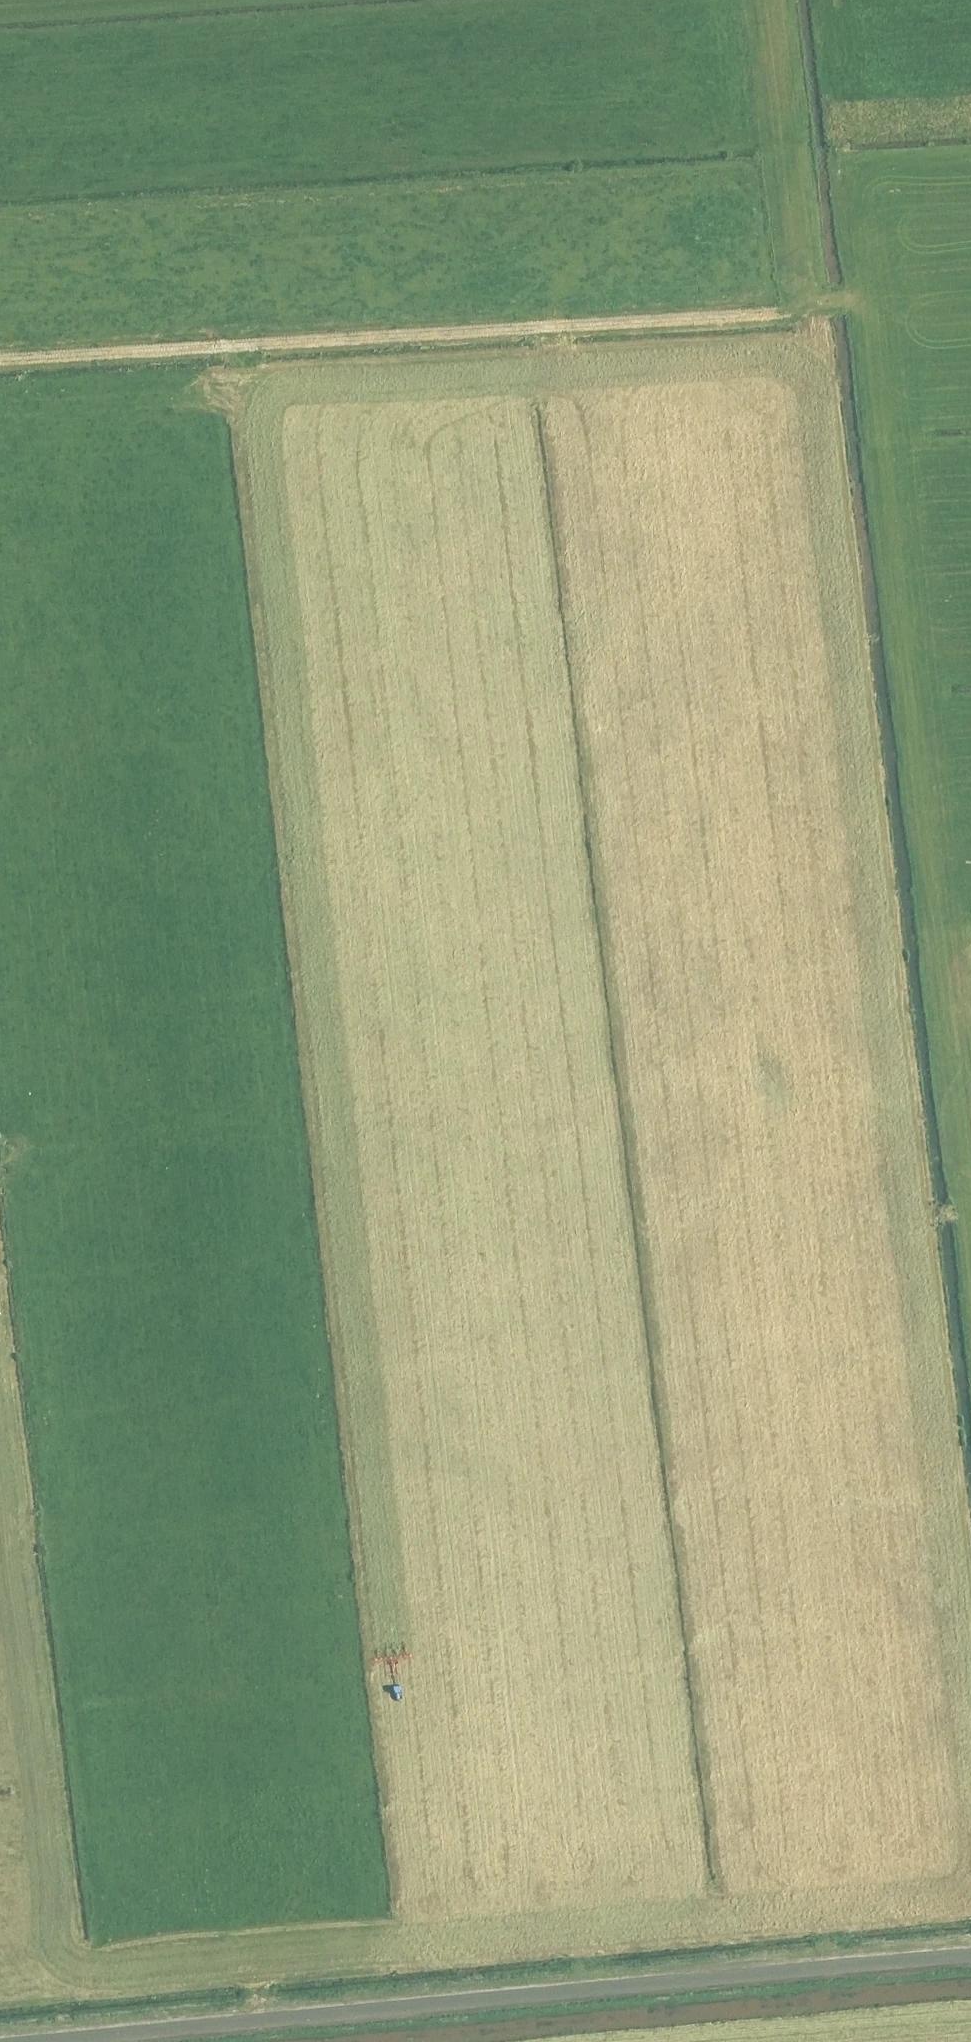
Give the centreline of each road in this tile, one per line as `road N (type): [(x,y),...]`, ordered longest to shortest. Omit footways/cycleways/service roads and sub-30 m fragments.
road 1 (unclassified): [(77,2041),(970,1964)]

